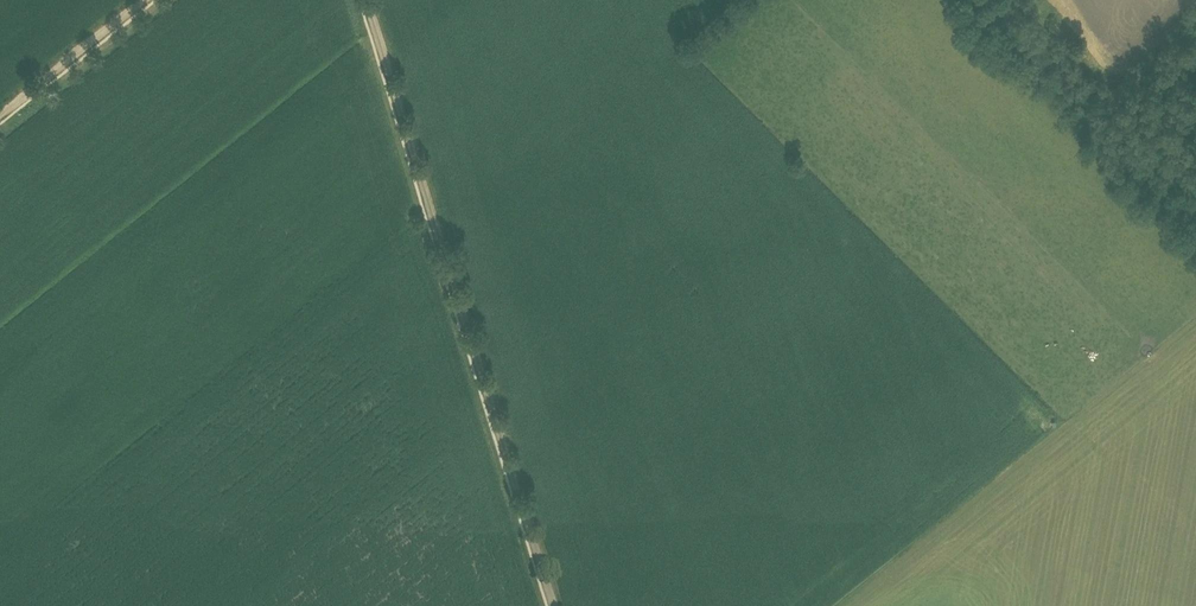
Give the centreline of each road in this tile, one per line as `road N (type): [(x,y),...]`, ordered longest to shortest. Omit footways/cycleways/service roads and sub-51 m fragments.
road 1 (track): [(554,605),(366,0)]
road 2 (track): [(144,0),(0,114)]

